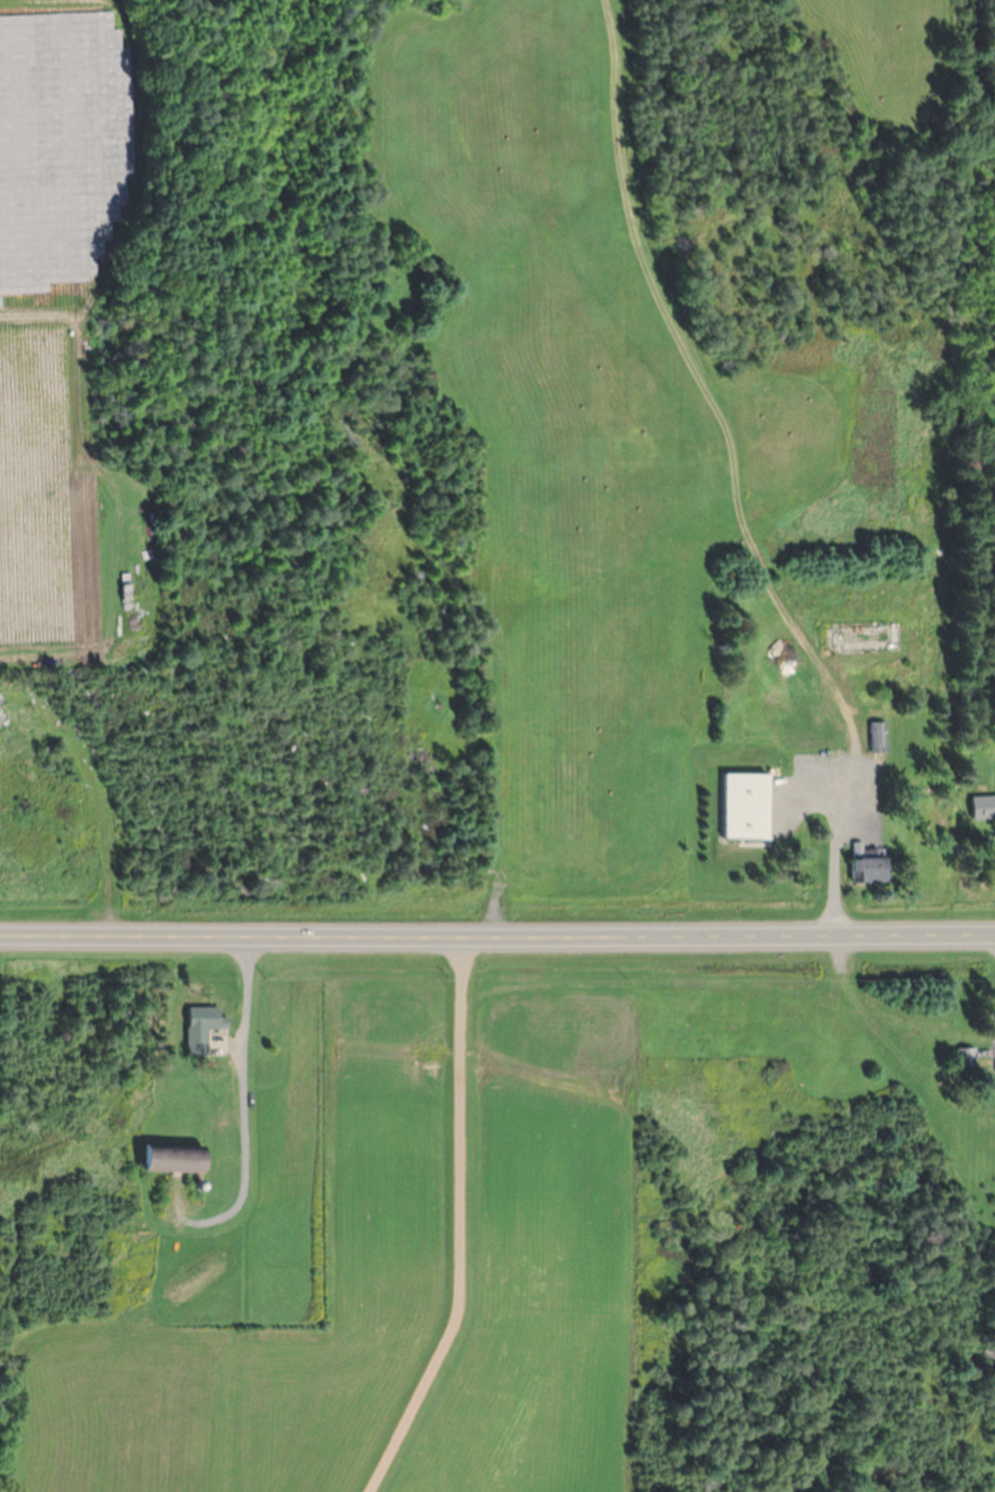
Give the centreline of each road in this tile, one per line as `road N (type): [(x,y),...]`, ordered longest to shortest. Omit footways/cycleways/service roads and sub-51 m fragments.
road 1 (primary): [(0,936),(994,933)]

